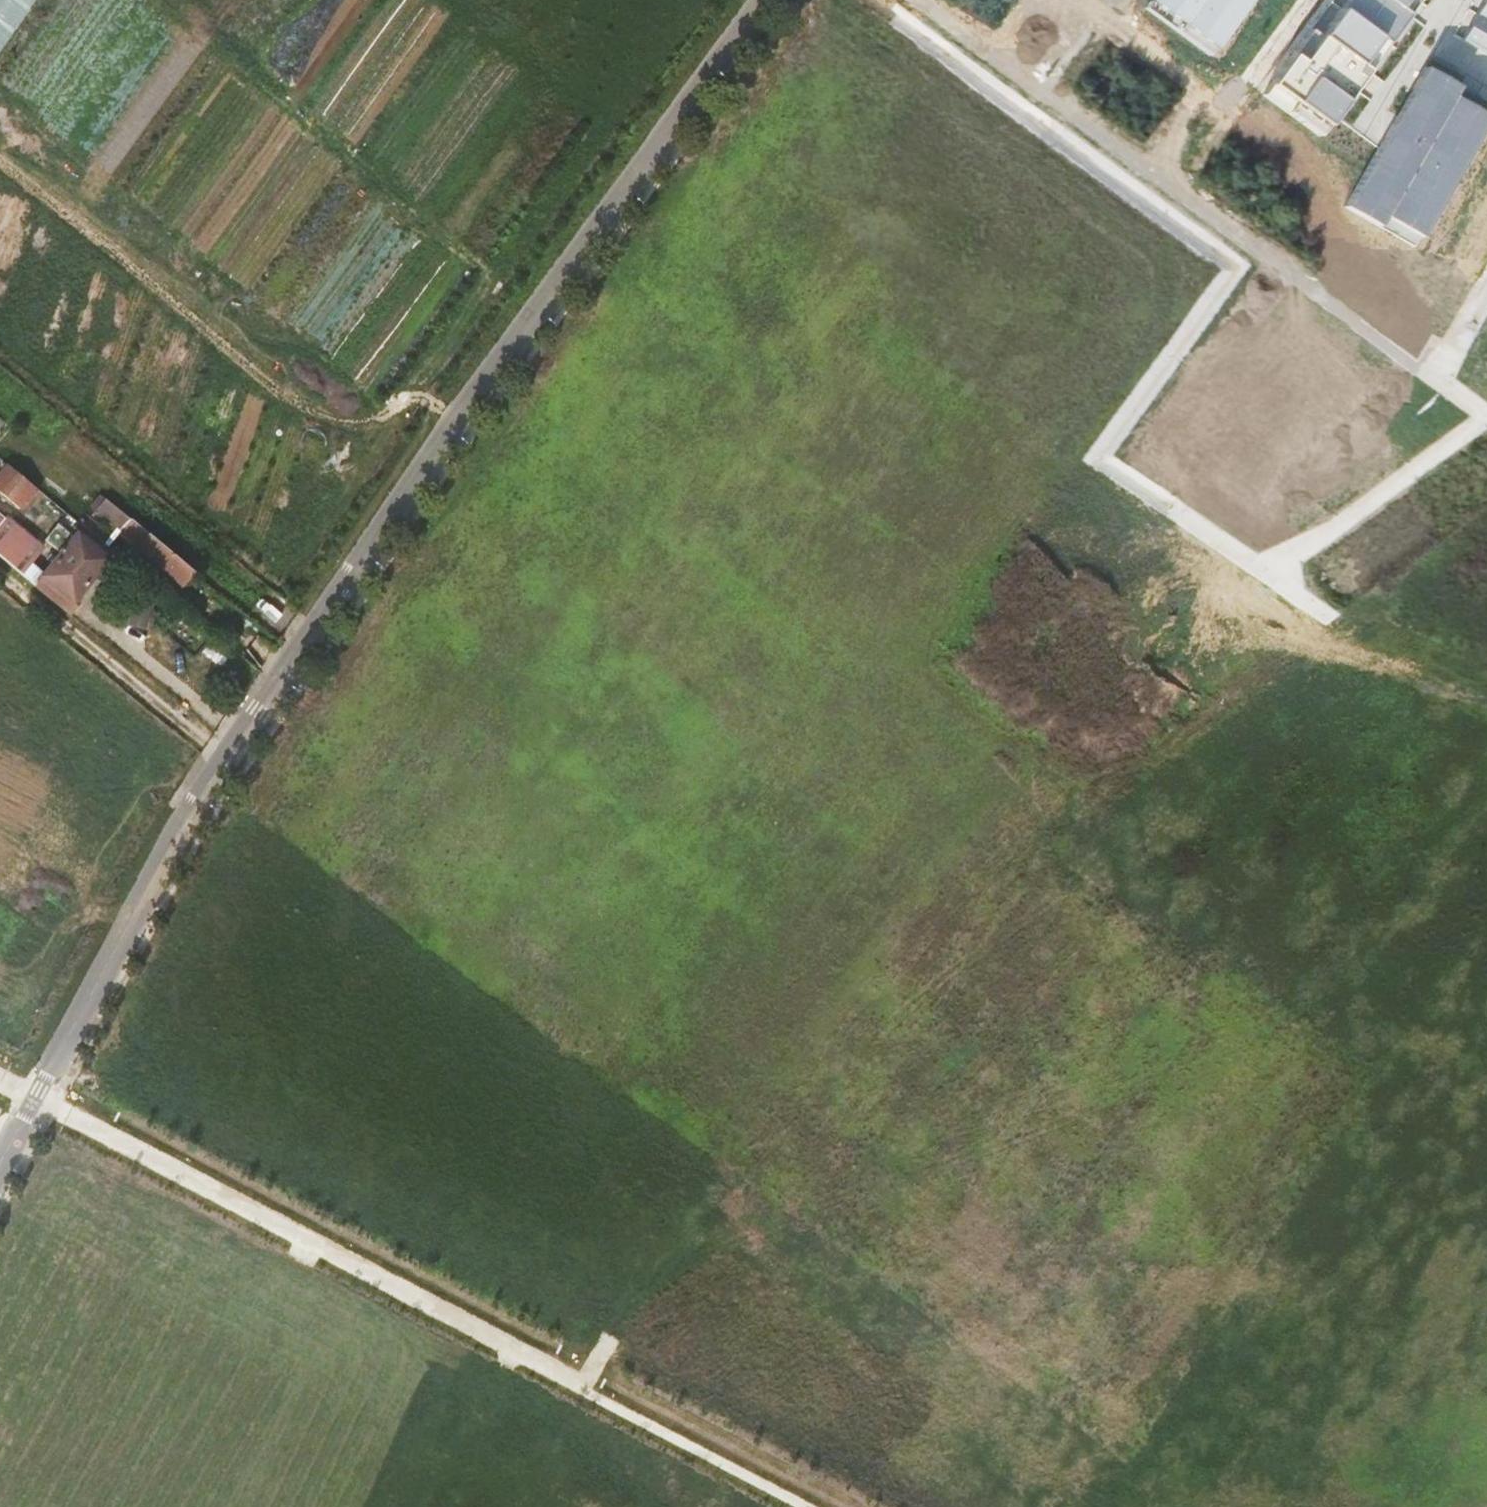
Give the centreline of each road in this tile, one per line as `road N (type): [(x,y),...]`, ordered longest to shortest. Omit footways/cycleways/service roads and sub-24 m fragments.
road 1 (unclassified): [(0,1165),(180,827),(337,593),(763,0)]

